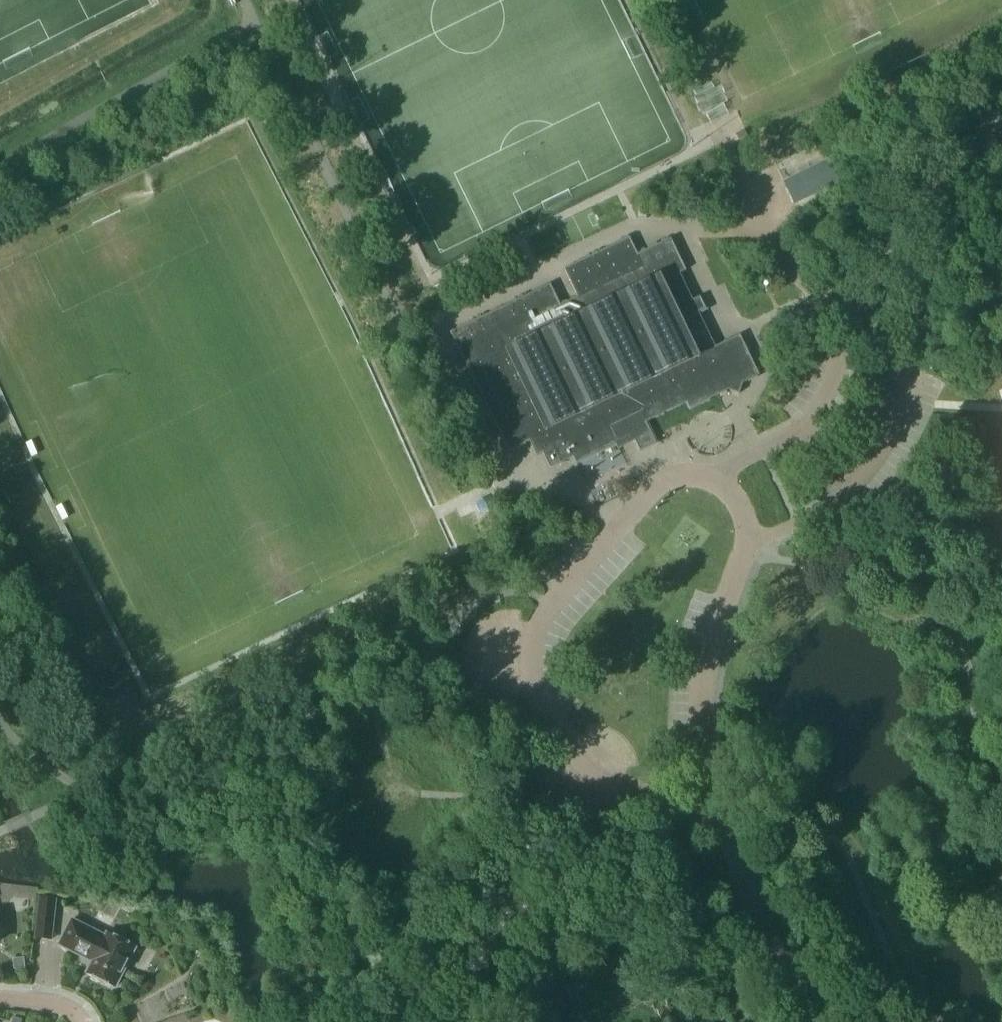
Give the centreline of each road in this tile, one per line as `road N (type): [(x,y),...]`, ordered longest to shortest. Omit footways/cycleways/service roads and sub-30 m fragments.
road 1 (residential): [(813,1021),(716,808),(703,747),(703,676),(750,539),(743,511),(718,478)]
road 2 (residential): [(1001,141),(973,151),(932,182),(900,222),(812,418),(718,478)]

